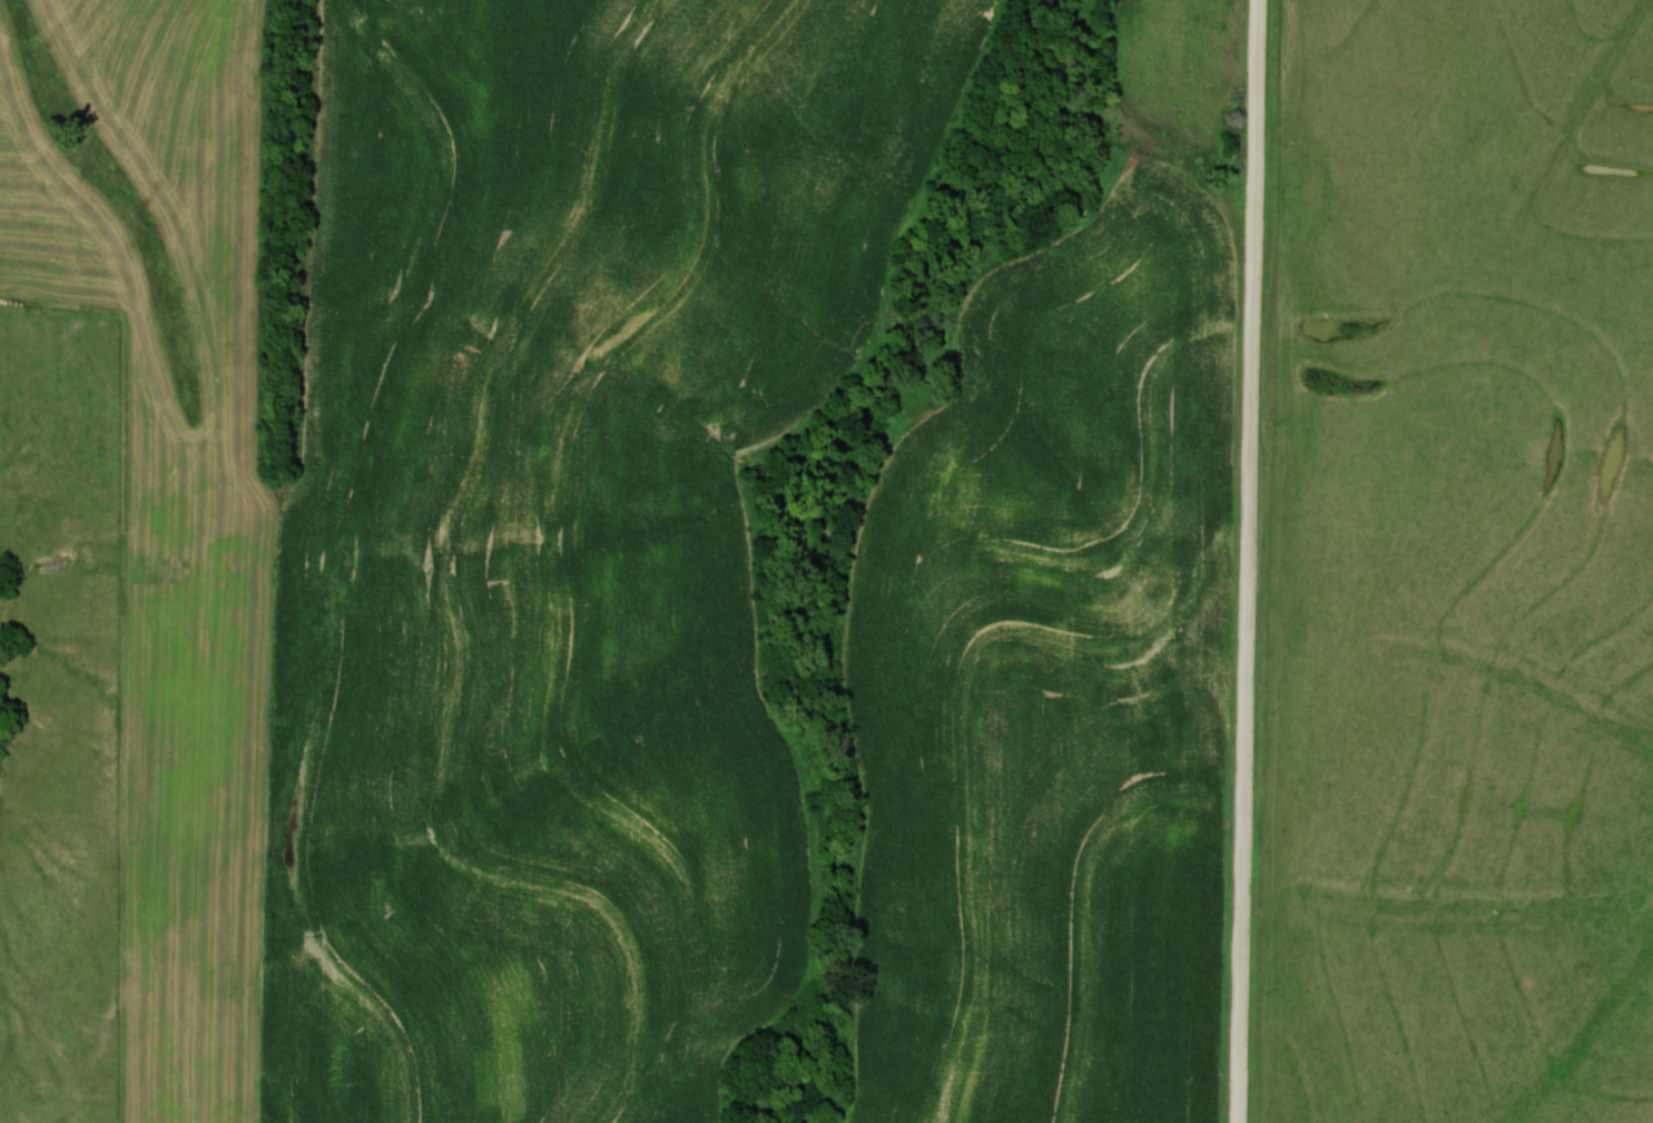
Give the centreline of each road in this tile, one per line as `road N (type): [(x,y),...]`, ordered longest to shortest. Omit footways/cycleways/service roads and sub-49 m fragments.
road 1 (residential): [(1240,1122),(1261,0)]

